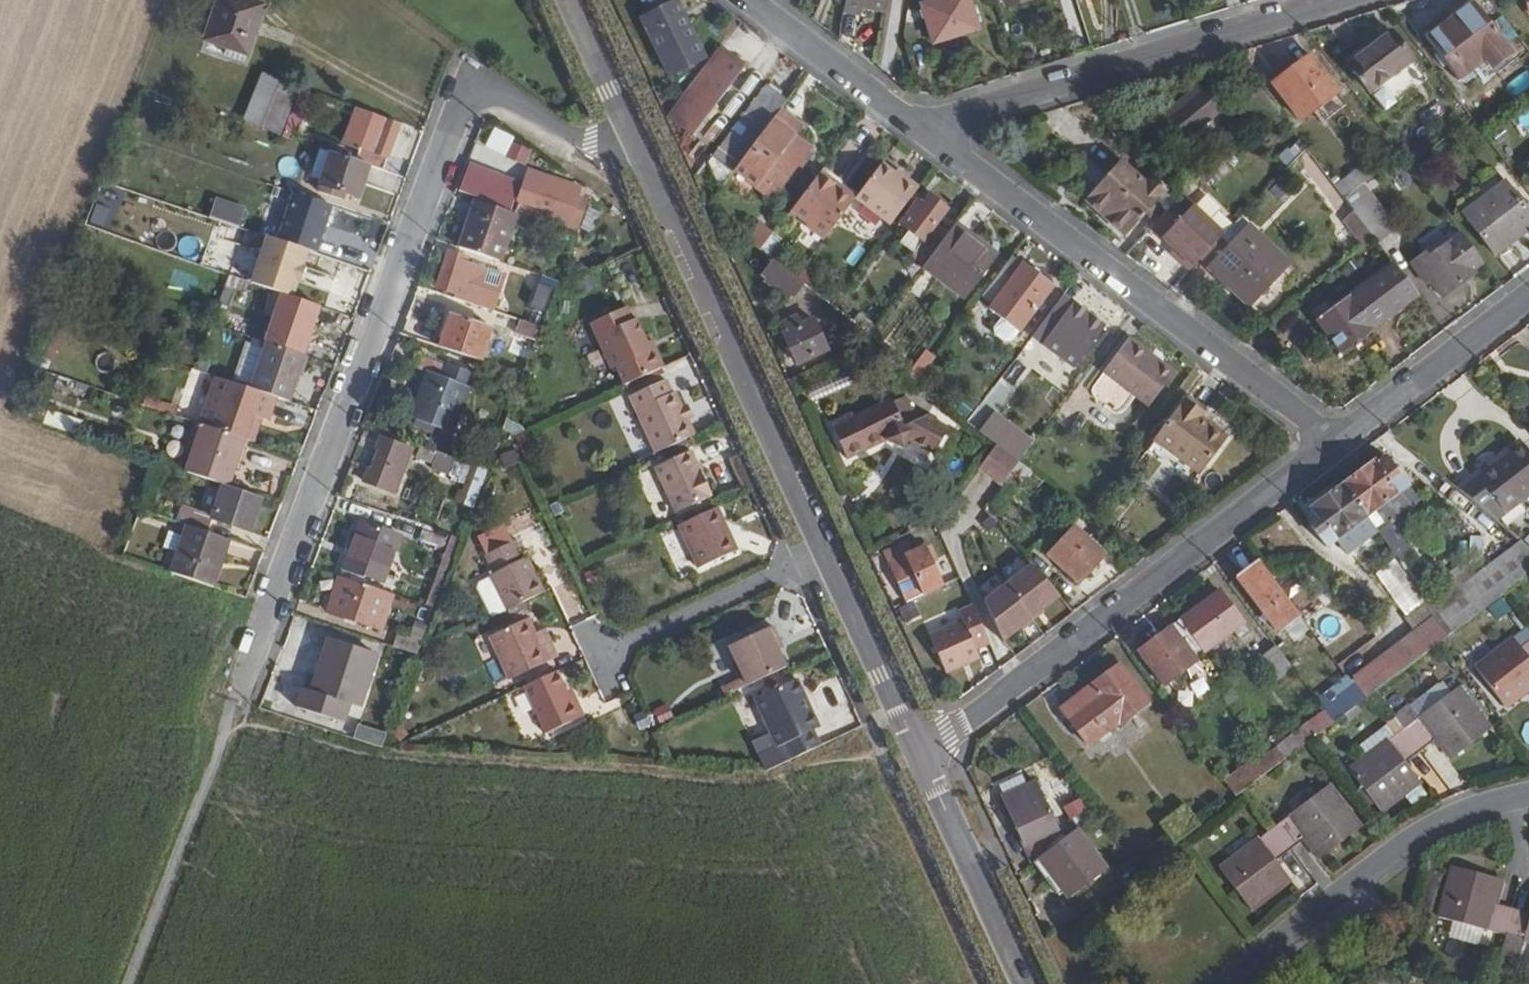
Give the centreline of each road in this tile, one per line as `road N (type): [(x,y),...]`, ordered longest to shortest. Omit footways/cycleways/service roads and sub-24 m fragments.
road 1 (residential): [(236,703),(452,126),(474,96),(501,95),(575,133),(606,142),(631,135)]
road 2 (residential): [(917,129),(1335,444)]
road 3 (residential): [(1335,444),(919,755)]
road 4 (residential): [(631,135),(829,554)]
road 5 (residential): [(917,129),(1336,0)]
road 6 (residential): [(1528,795),(1477,808),(1411,840),(1229,983)]
road 7 (residential): [(919,755),(1024,983)]
road 8 (residential): [(1528,298),(1335,444)]
road 9 (residential): [(614,649),(829,554)]
road 10 (residential): [(829,554),(919,755)]
road 11 (residential): [(747,0),(917,129)]
road 12 (residential): [(567,0),(631,135)]

